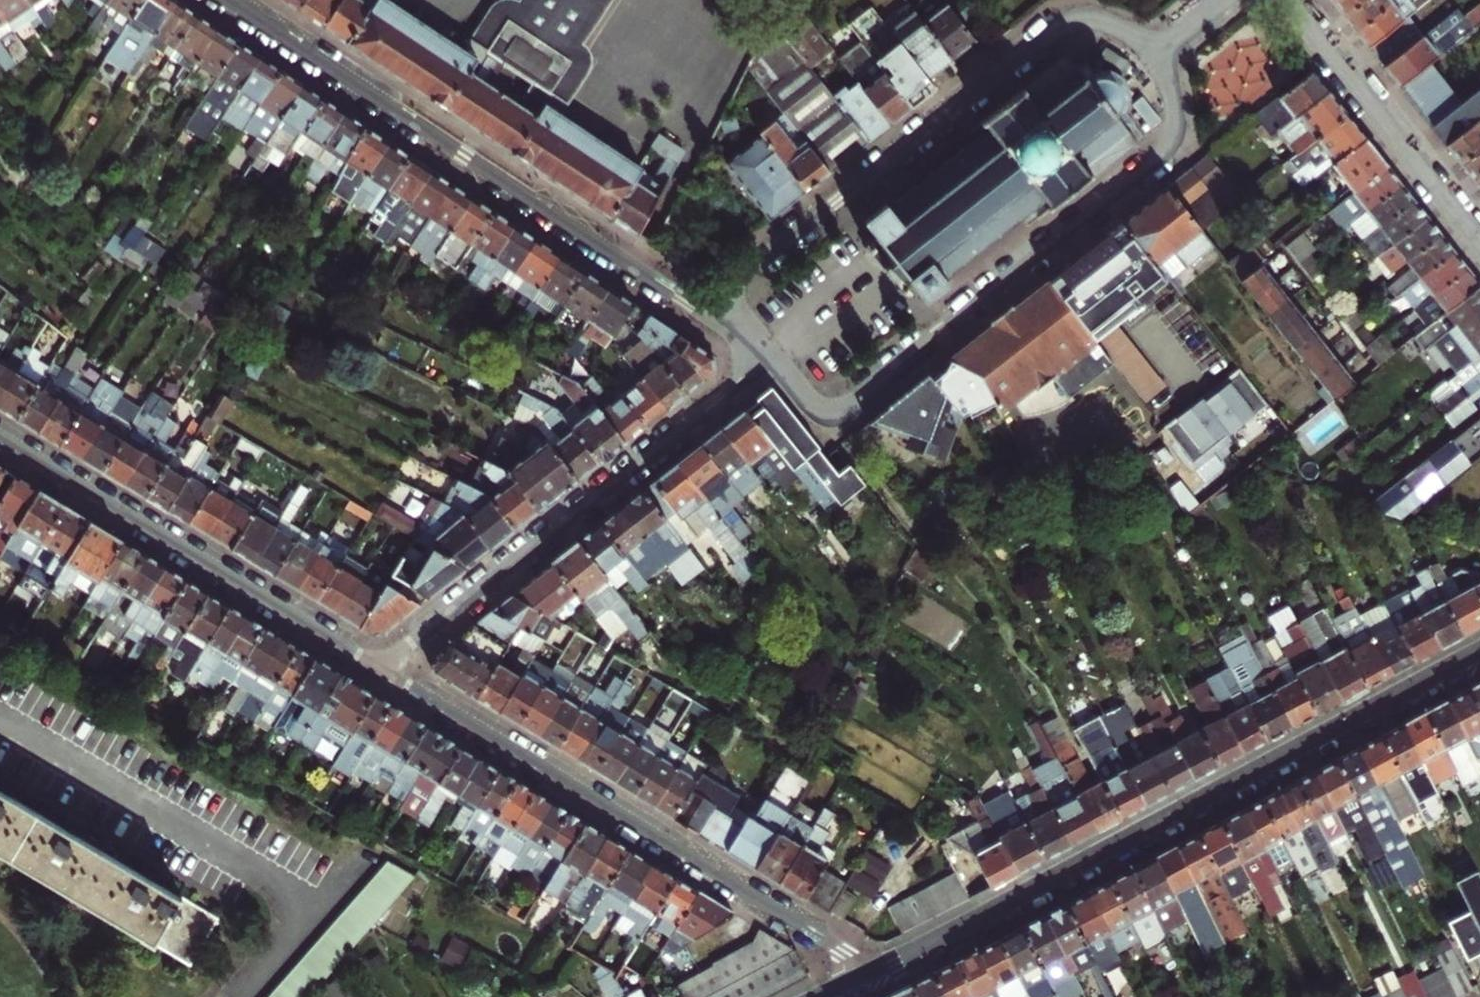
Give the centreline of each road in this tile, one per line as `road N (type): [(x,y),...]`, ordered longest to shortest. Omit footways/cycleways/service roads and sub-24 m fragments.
road 1 (residential): [(872,974),(1479,656)]
road 2 (residential): [(771,357),(814,406),(846,407),(1170,152),(1179,106),(1157,50)]
road 3 (residential): [(872,974),(379,670)]
road 4 (residential): [(1157,50),(1102,21),(1066,22),(701,311)]
road 5 (residential): [(232,0),(701,311)]
road 6 (residential): [(771,357),(379,670)]
road 7 (residential): [(379,670),(0,438)]
road 8 (residential): [(1295,0),(1479,238)]

